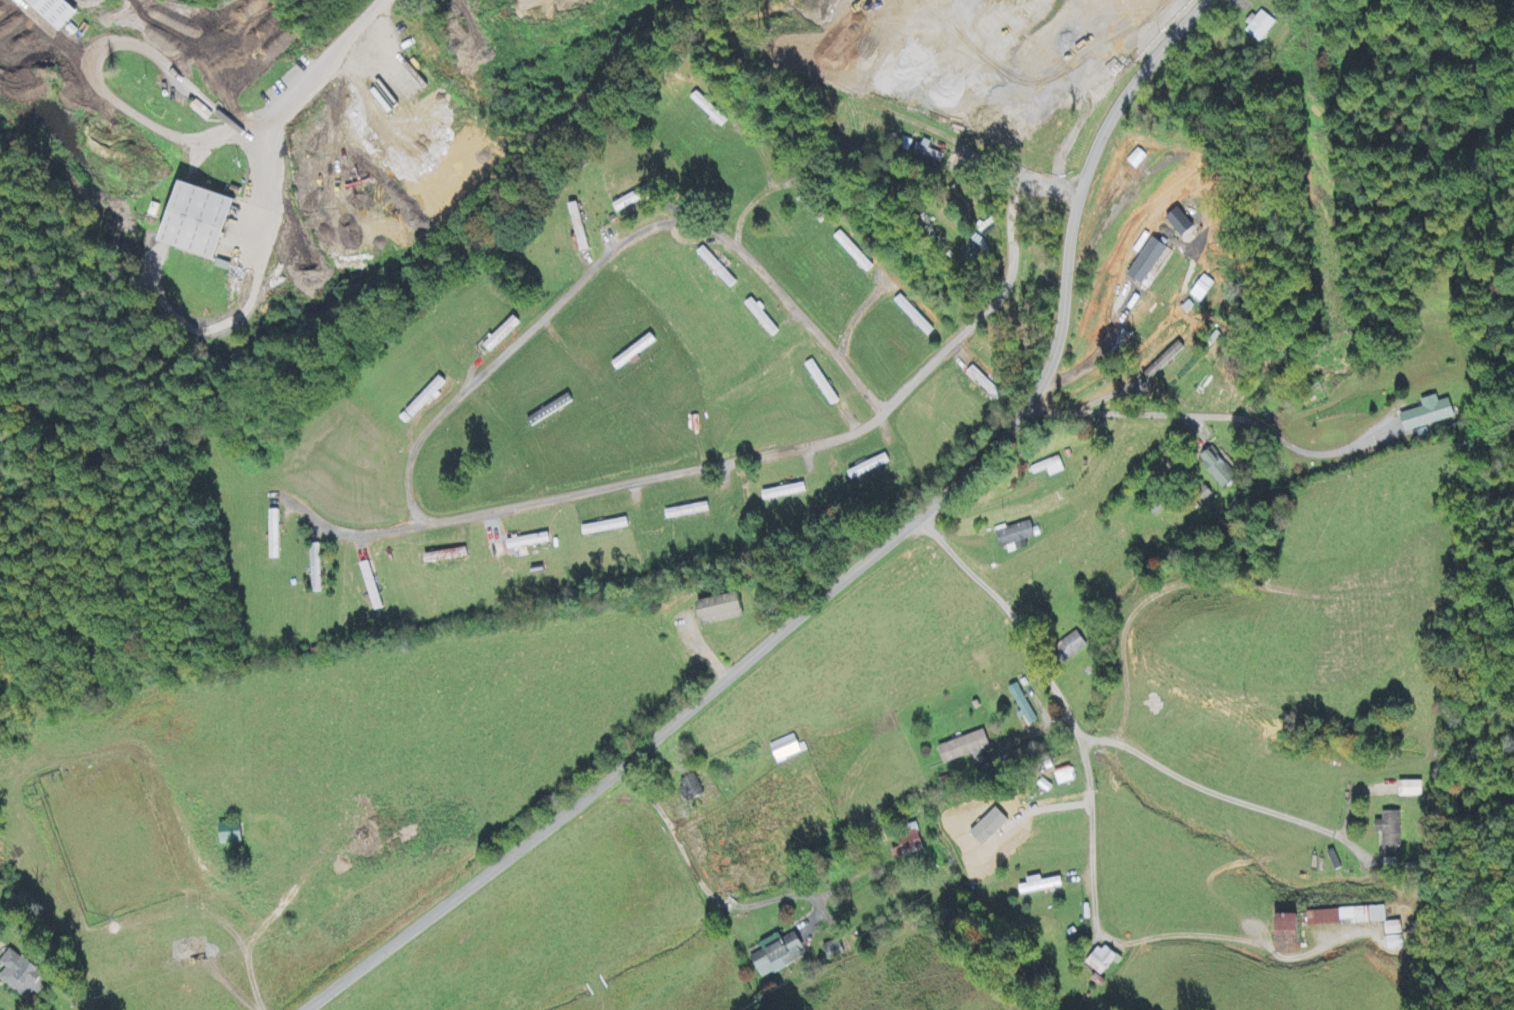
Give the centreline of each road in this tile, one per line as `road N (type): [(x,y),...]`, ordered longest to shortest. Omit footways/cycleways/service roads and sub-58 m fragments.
road 1 (residential): [(1080,194),(1063,189),(1018,200),(1008,214),(1012,264),(998,293),(882,405),(868,402),(738,250),(690,219),(669,216),(613,247),(423,433),(404,494),(416,522),(431,526),(842,439),(870,426),(882,405)]
road 2 (residential): [(310,1009),(624,774),(981,464),(1055,366),(1080,194),(1125,91),(1209,0)]
road 3 (residential): [(917,516),(1006,606),(1069,713),(1088,792),(1094,922)]
road 4 (residential): [(1025,412),(1245,418),(1312,451),(1360,446)]
road 5 (residential): [(1063,189),(815,63)]
road 6 (residential): [(624,774),(652,799),(714,894),(739,908),(811,897)]
road 7 (residential): [(221,134),(288,97),(378,0)]
road 8 (residential): [(416,522),(352,536),(289,504)]

